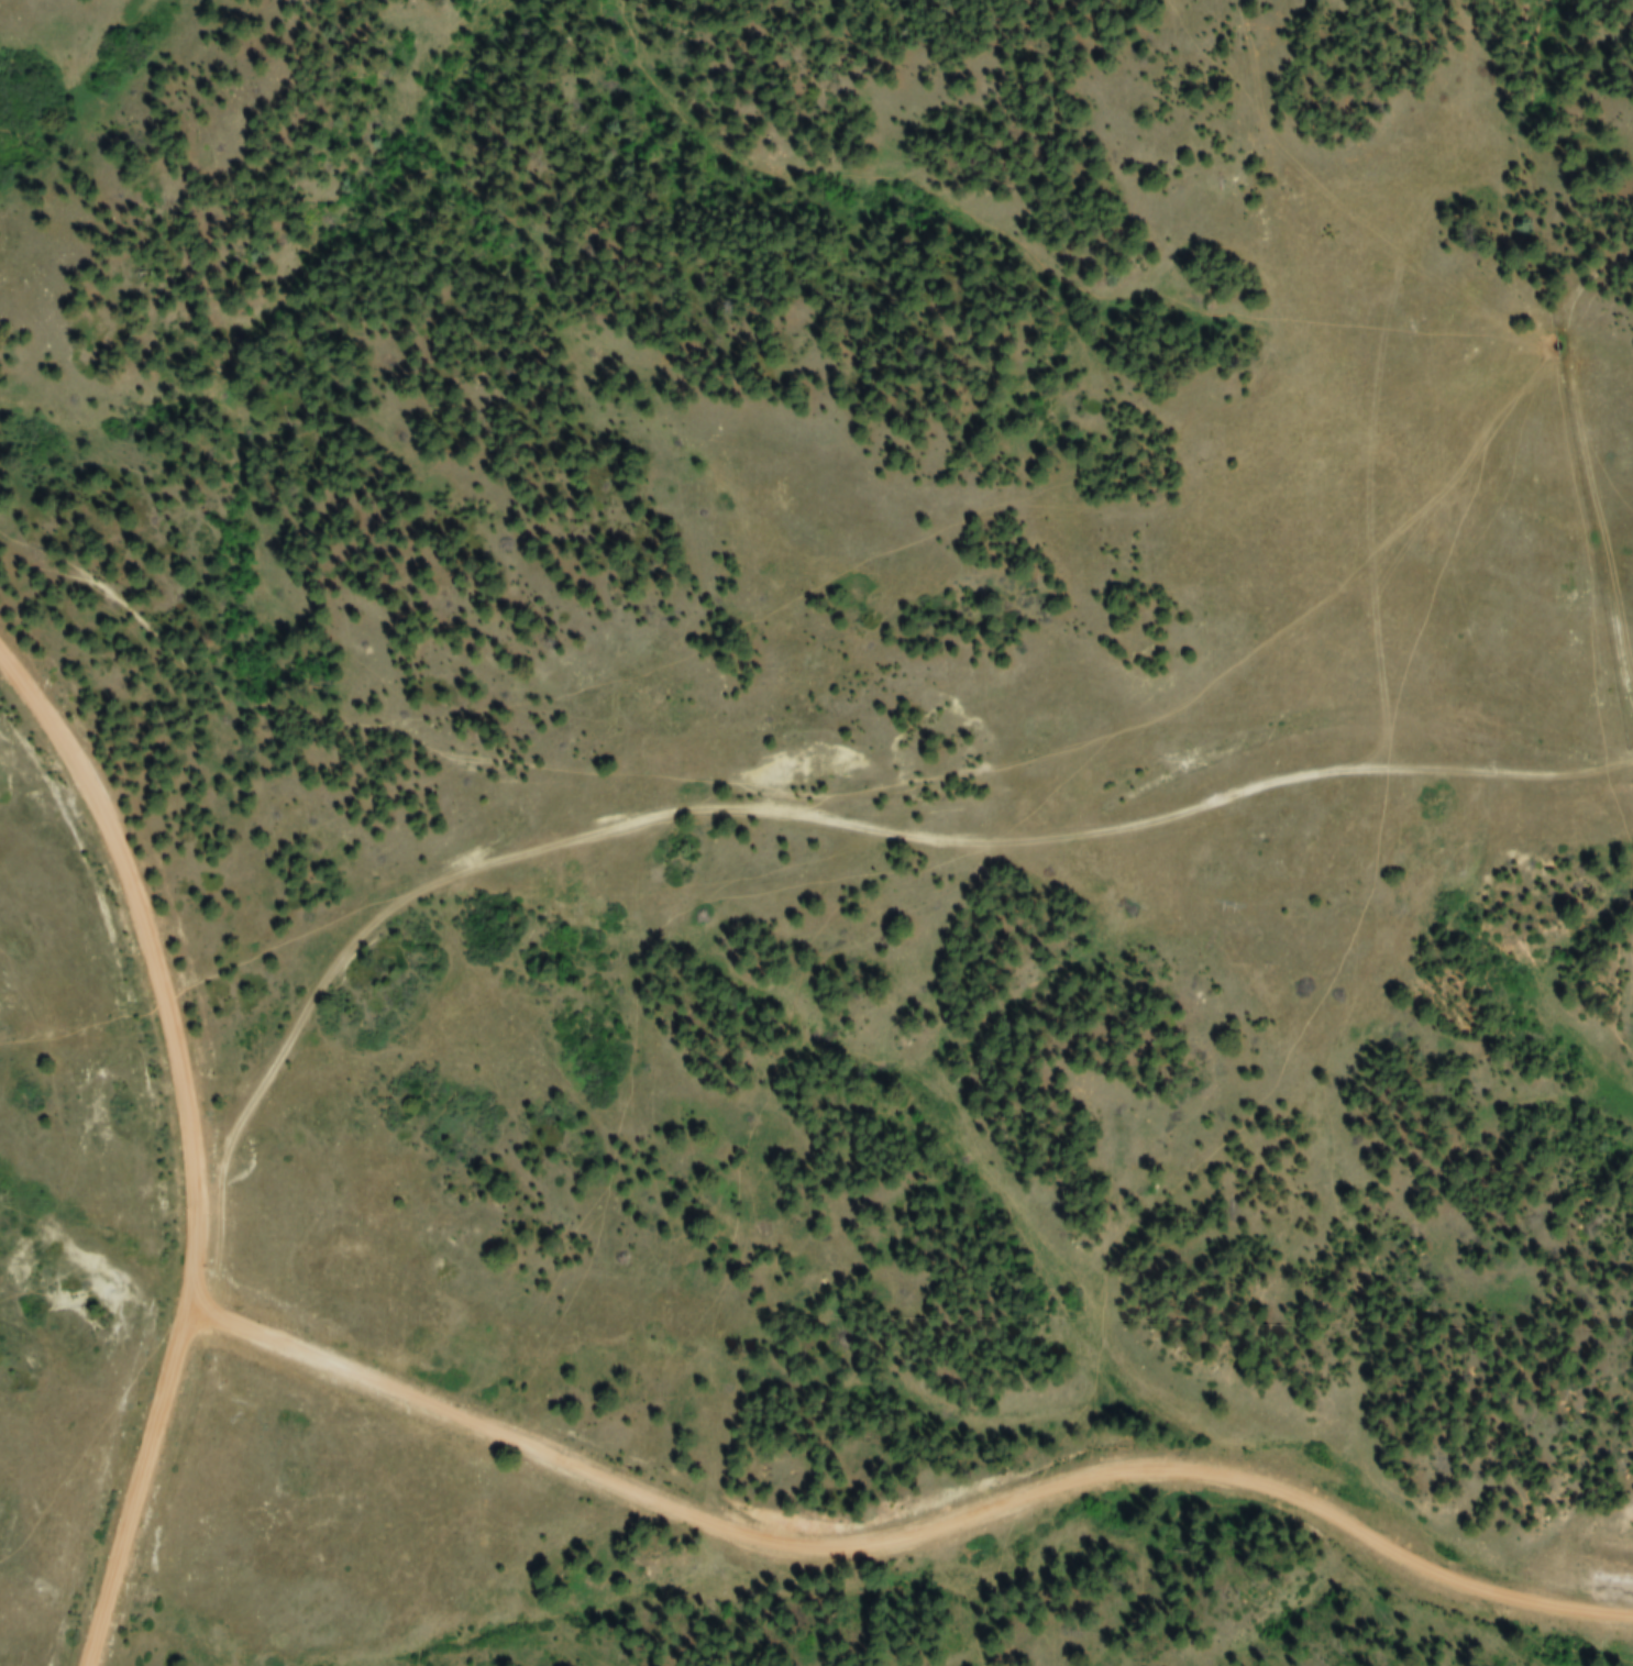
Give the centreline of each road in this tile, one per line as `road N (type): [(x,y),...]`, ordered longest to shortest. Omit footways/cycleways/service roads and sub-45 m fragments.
road 1 (track): [(1632,754),(1590,770),(1344,765),(1158,821),(1086,834),(926,838),(711,807),(457,870),(363,927),(221,1154),(198,1207)]
road 2 (residential): [(0,653),(85,773),(121,856),(167,995),(195,1147),(200,1235),(192,1294),(89,1665)]
road 3 (track): [(1632,700),(1565,334),(1592,284),(1632,254)]

